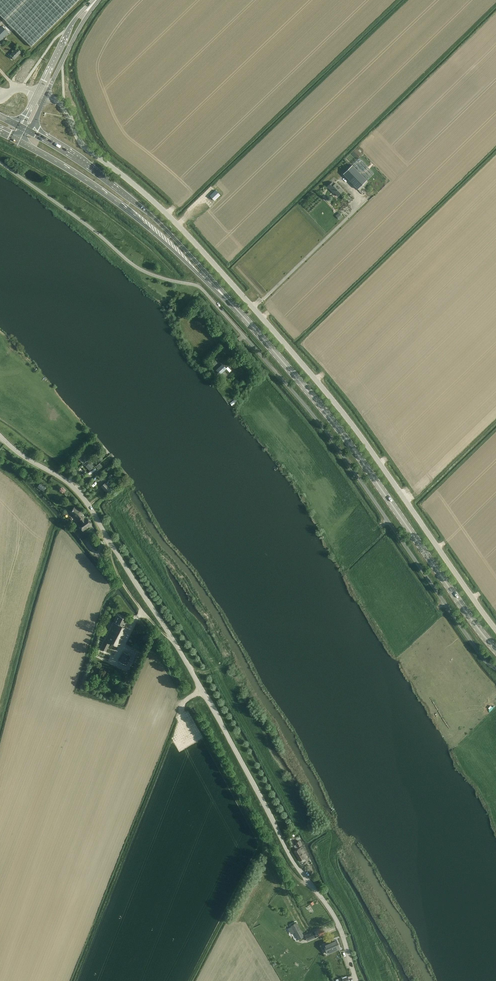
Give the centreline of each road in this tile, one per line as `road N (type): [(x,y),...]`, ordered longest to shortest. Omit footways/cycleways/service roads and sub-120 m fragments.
road 1 (unclassified): [(495,630),(364,440),(282,340),(168,214),(85,148),(67,109),(45,96)]
road 2 (unclassified): [(356,980),(336,919),(292,858),(192,672),(92,508),(71,484),(0,435)]
road 3 (primary): [(495,650),(343,435),(250,324)]
road 4 (primary): [(18,140),(138,219),(250,324)]
road 5 (primary): [(250,324),(150,215),(29,131)]
road 6 (track): [(312,887),(277,854),(267,857),(235,921)]

